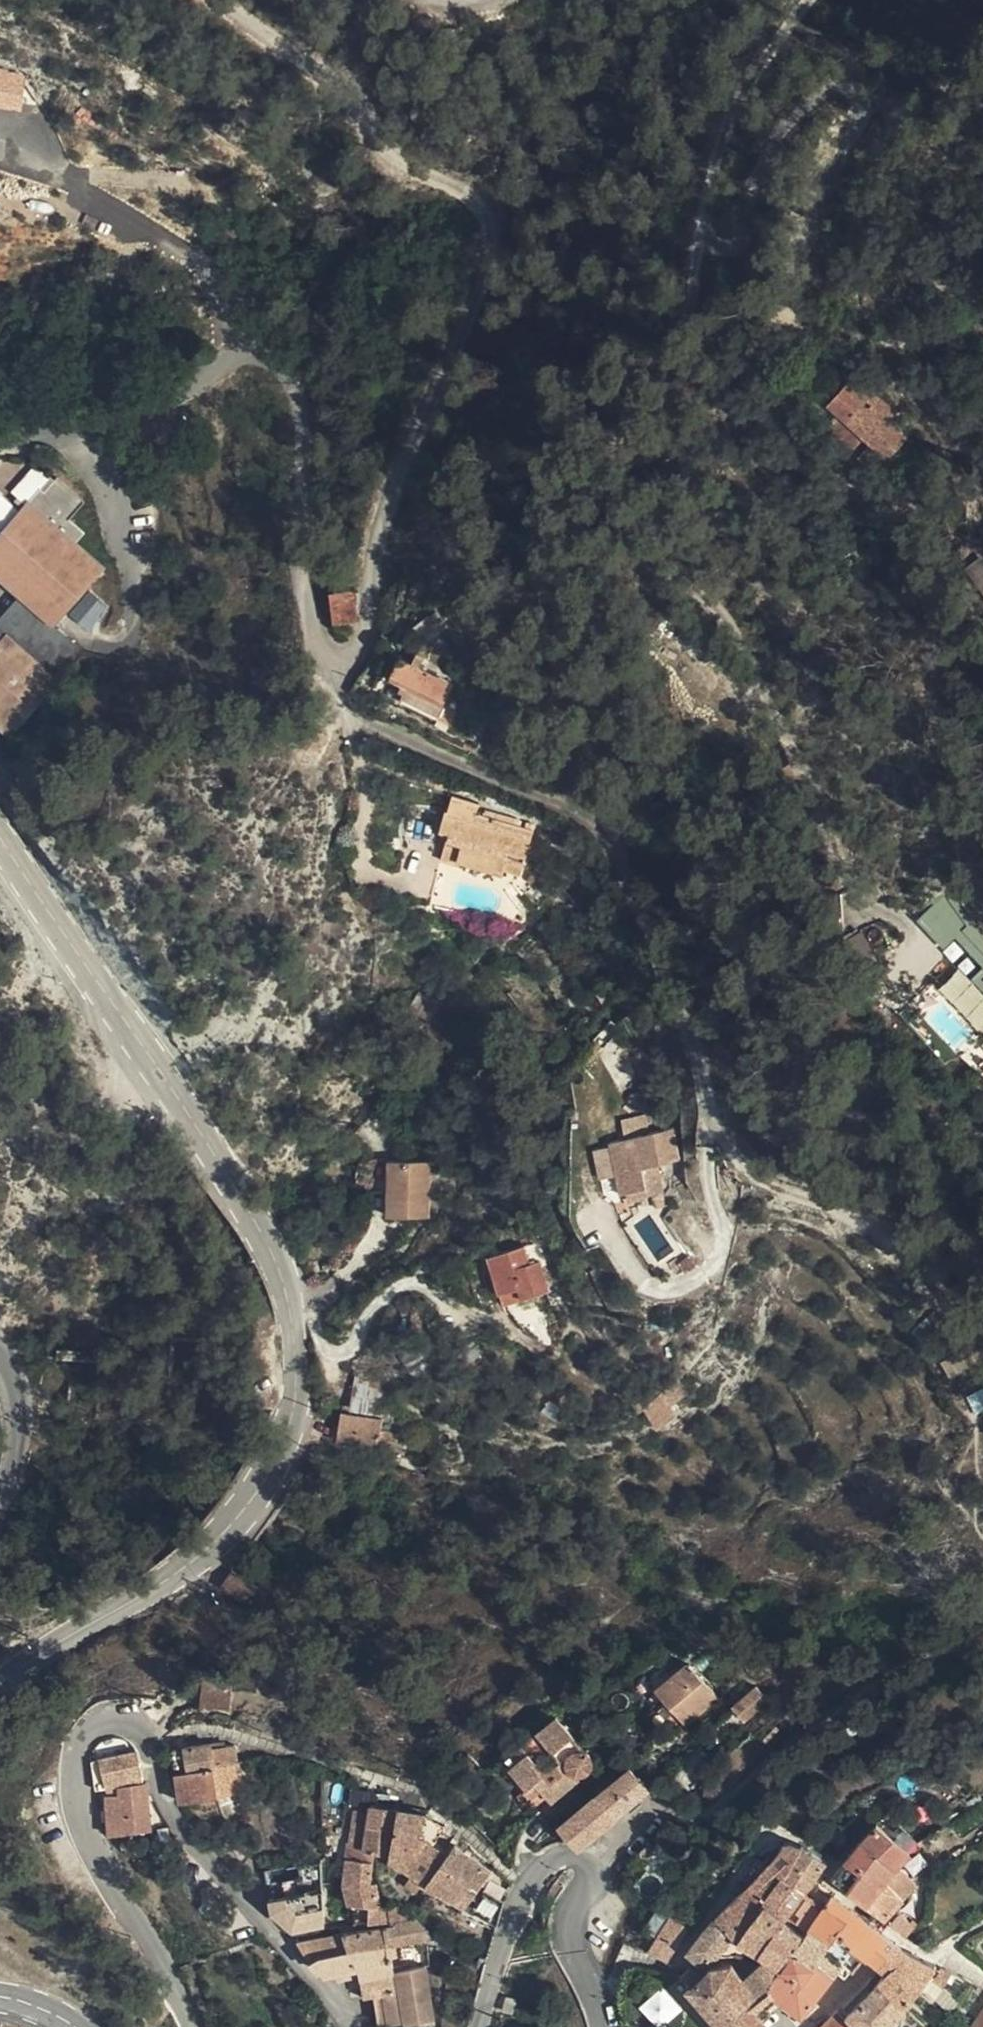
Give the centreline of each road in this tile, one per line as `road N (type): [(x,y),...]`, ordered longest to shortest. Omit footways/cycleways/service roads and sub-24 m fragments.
road 1 (unclassified): [(0,433),(144,416),(238,353),(271,356),(295,390),(307,623),(325,654),(343,657),(363,649),(393,528),(496,257),(479,210),(400,149),(346,78),(216,0)]
road 2 (tertiary): [(0,1688),(184,1571),(245,1515),(292,1438),(299,1370),(293,1311),(270,1249),(0,840)]
road 3 (residential): [(348,2026),(170,1810),(152,1731),(139,1717),(109,1717),(88,1731),(74,1764),(84,1820),(193,2026)]
road 4 (residential): [(604,2026),(571,1937),(586,1872),(568,1858),(552,1857),(523,1887),(480,2026)]
road 5 (track): [(712,1117),(746,1167),(903,1253),(982,1365)]
road 6 (tertiary): [(0,1356),(13,1370),(16,1417),(0,1496)]

